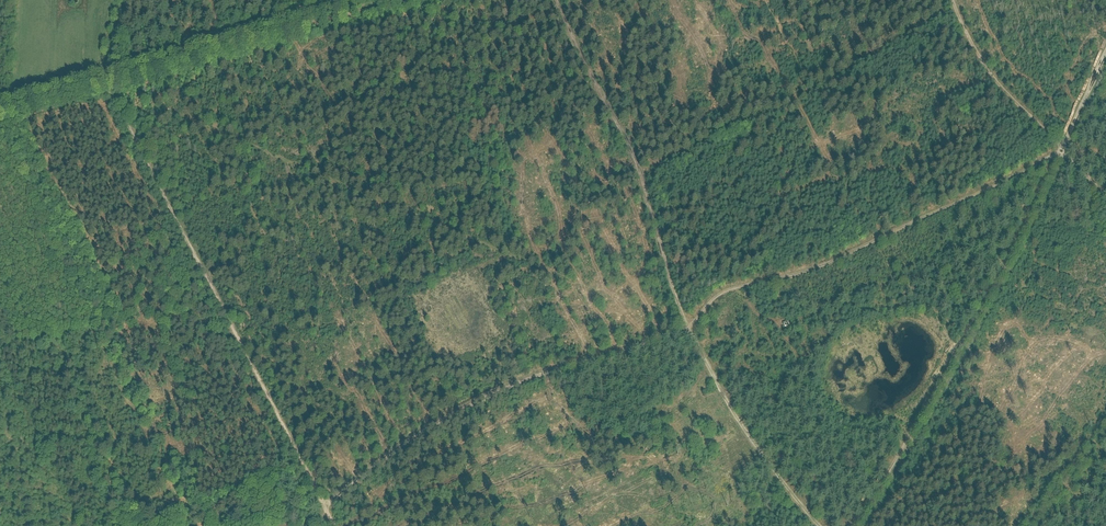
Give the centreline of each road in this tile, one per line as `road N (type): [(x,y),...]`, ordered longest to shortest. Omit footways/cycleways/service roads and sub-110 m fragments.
road 1 (track): [(856,525),(1000,276),(1058,155)]
road 2 (track): [(1058,155),(822,265),(722,292),(688,328)]
road 3 (track): [(107,81),(398,0)]
road 4 (track): [(688,328),(737,415),(819,525)]
road 5 (track): [(950,0),(984,65),(1062,147)]

